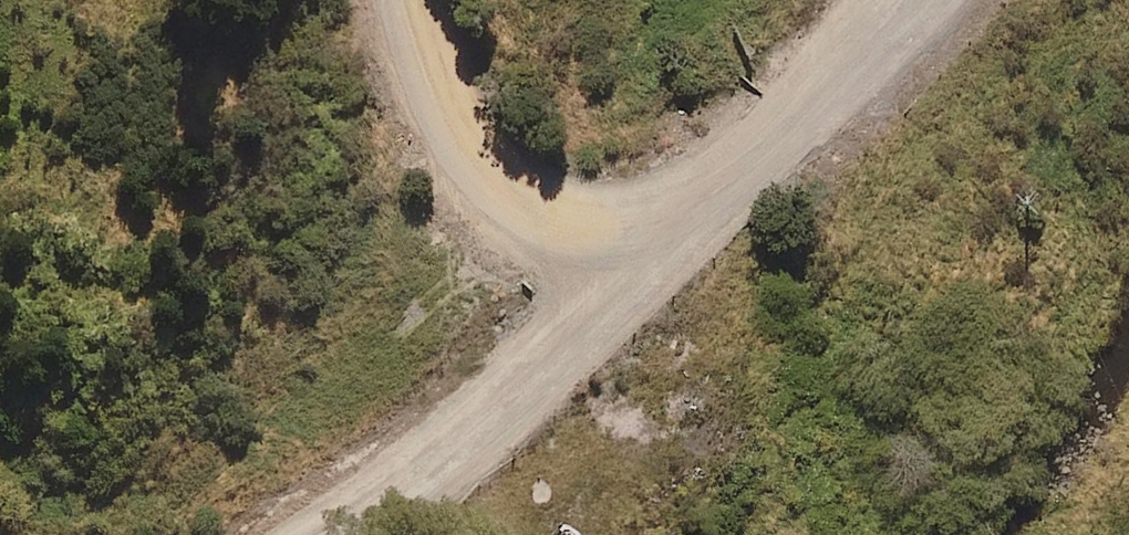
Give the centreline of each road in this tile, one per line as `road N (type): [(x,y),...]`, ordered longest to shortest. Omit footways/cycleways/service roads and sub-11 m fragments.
road 1 (unclassified): [(678,240),(463,438),(331,534)]
road 2 (unclassified): [(678,240),(532,193),(497,166),(448,73),(424,0)]
road 3 (unclassified): [(902,0),(678,240)]

